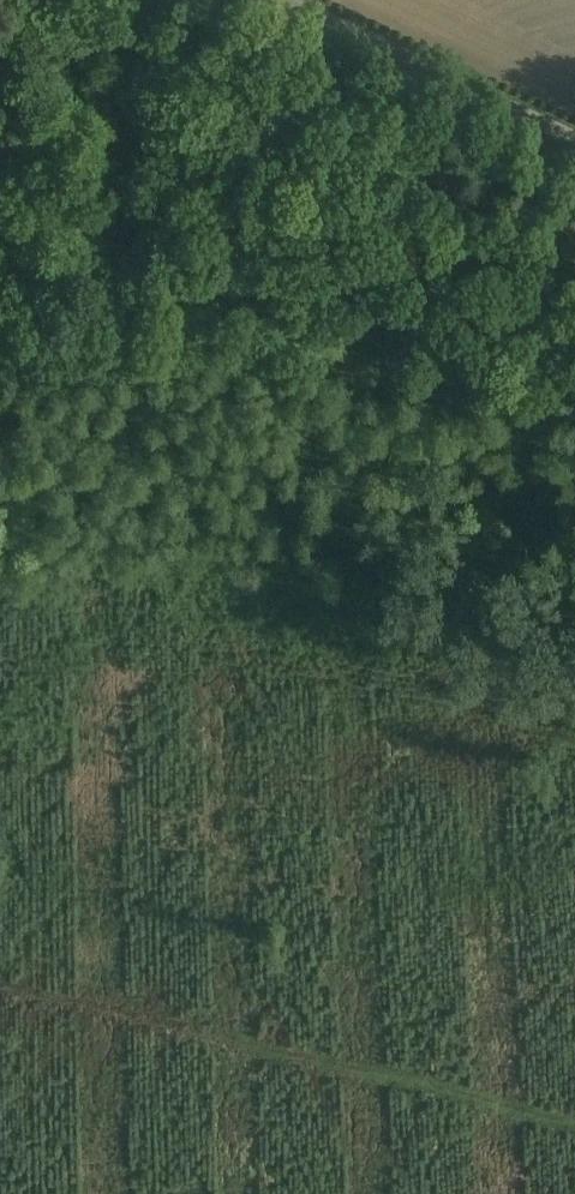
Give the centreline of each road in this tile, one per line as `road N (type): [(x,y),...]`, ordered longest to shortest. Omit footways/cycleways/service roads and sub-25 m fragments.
road 1 (track): [(0,993),(574,1132)]

